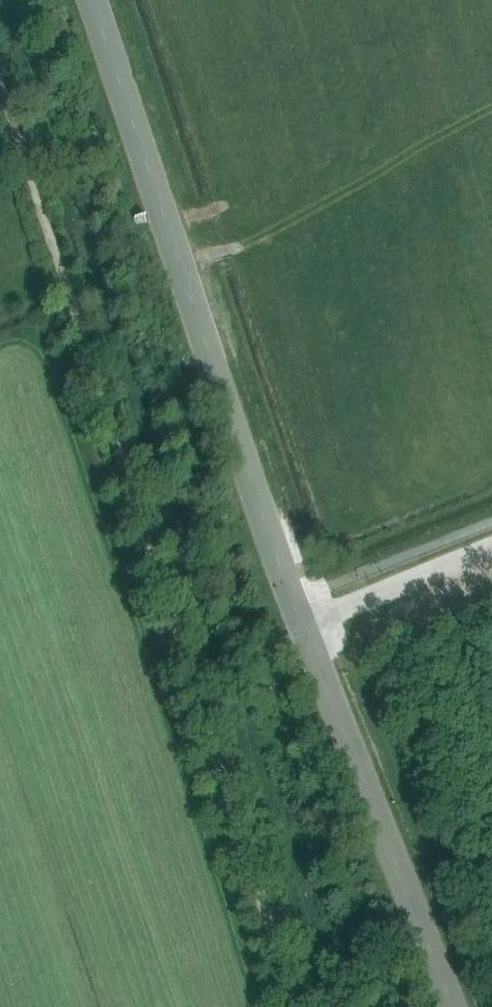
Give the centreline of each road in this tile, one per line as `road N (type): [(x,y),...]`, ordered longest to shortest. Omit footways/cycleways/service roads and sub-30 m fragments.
road 1 (unclassified): [(456,1006),(293,601),(95,0)]
road 2 (track): [(0,95),(300,1006)]

